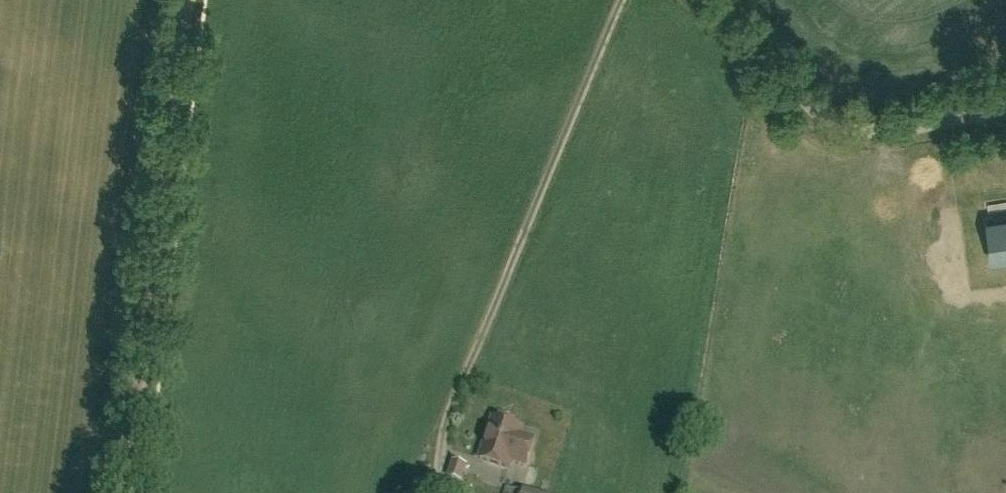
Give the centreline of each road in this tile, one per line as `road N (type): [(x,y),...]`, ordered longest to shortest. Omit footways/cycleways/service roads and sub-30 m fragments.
road 1 (track): [(189,0),(129,492)]
road 2 (track): [(454,410),(621,0)]
road 3 (unclassified): [(1005,113),(897,131),(842,129),(819,117),(704,0)]

